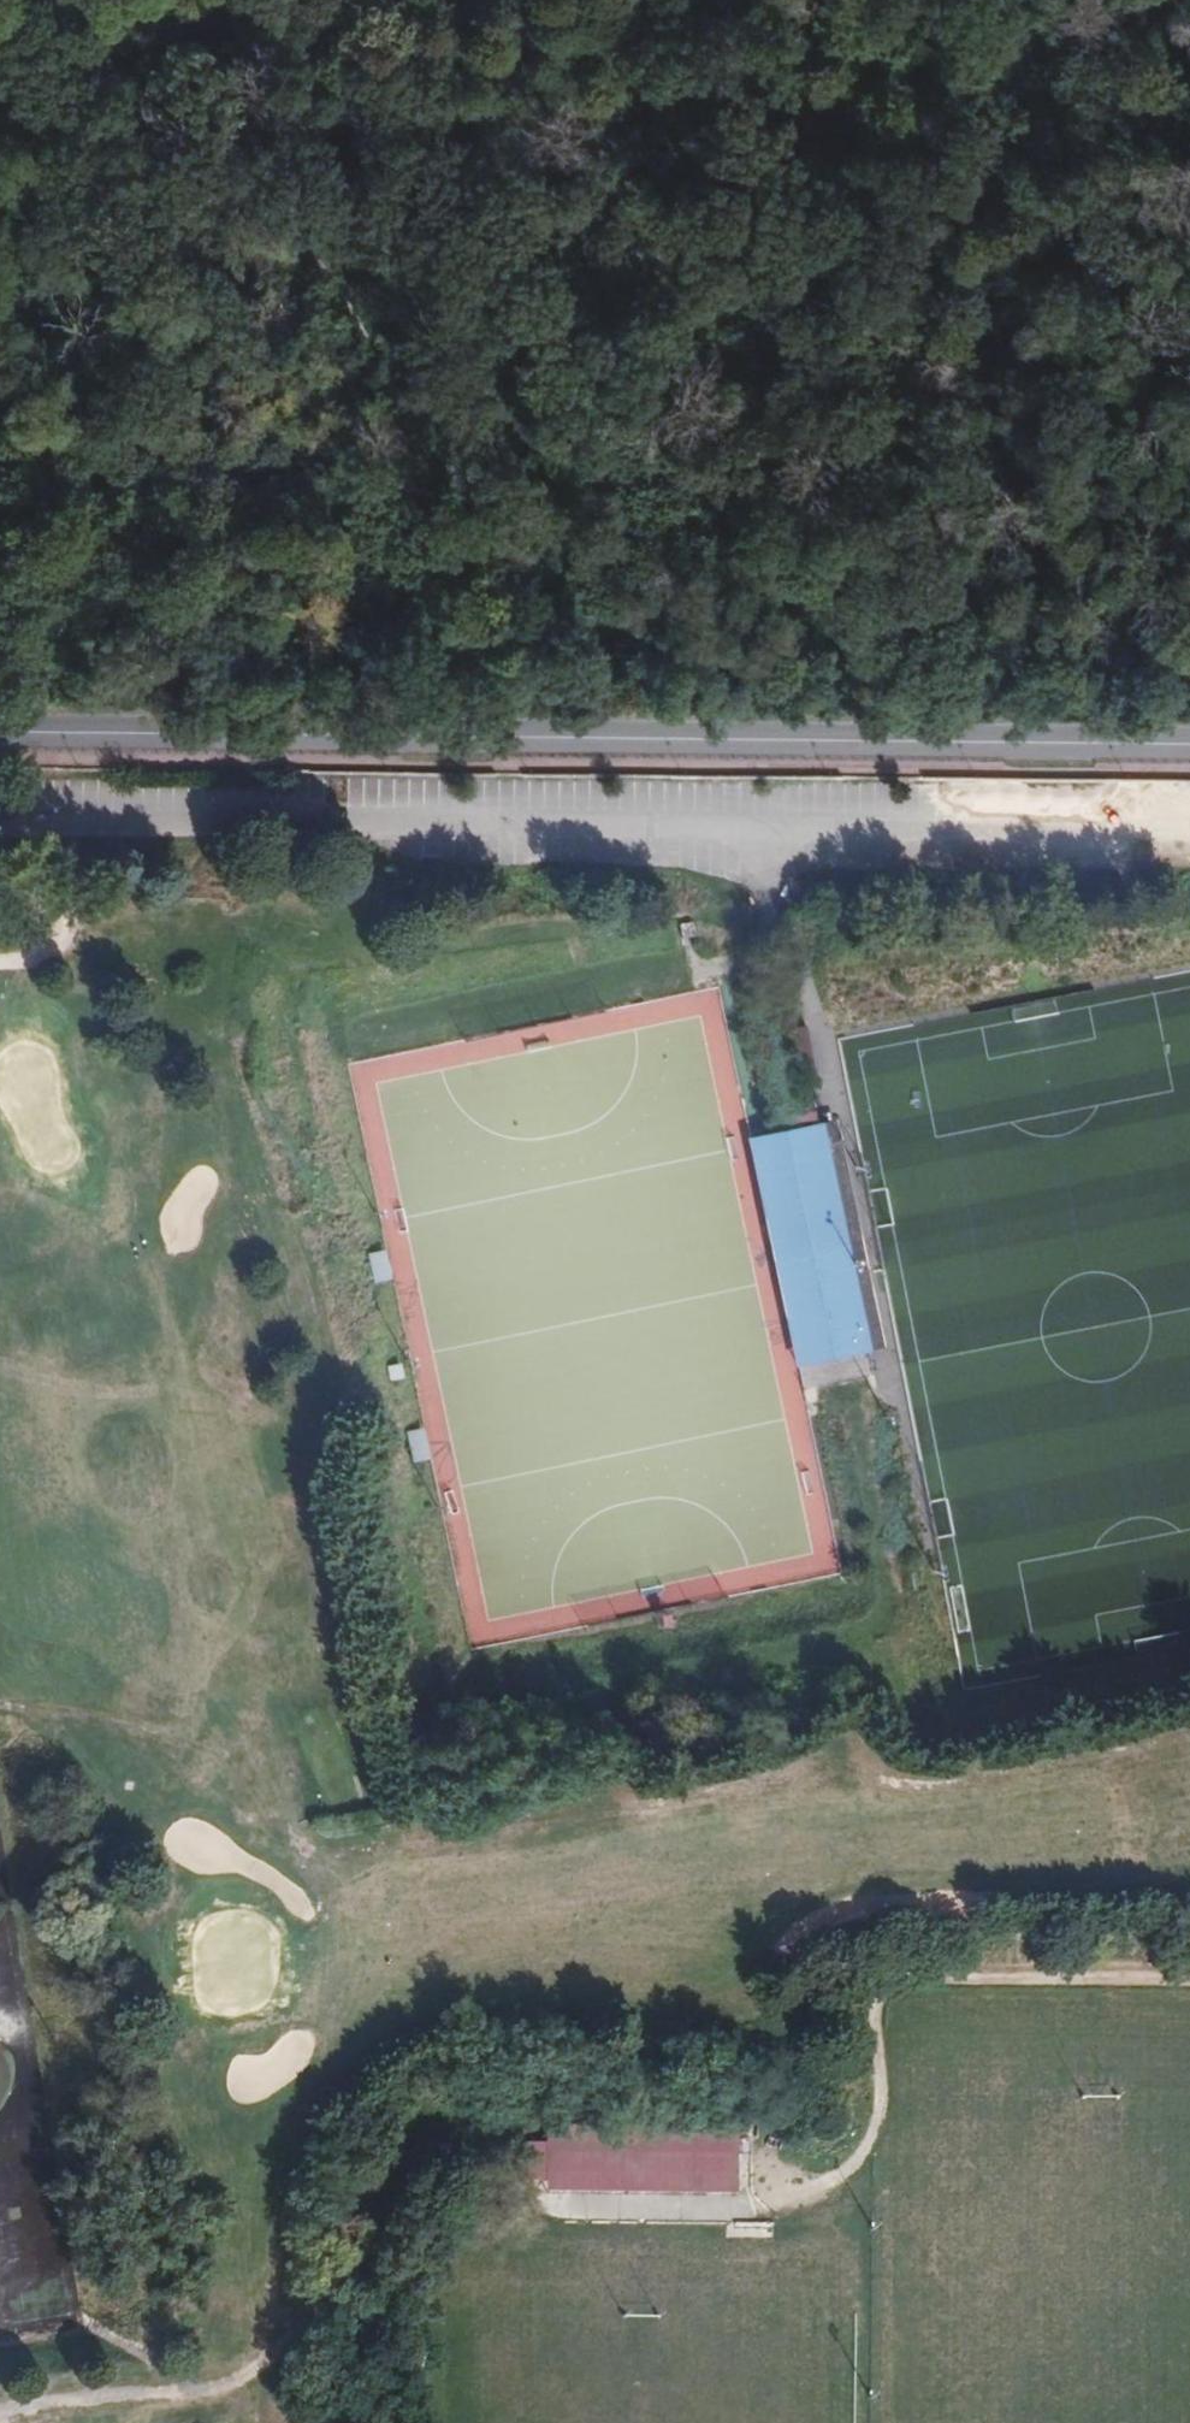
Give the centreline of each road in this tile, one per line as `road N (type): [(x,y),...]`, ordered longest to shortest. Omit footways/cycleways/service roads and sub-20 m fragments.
road 1 (track): [(0,2416),(239,2381),(283,2349),(324,2302),(394,2169),(422,2148),(459,2148),(545,2209),(768,2204),(850,2165),(875,2132),(881,1994),(903,1978),(1189,1978)]
road 2 (residential): [(1189,743),(0,732)]
road 3 (track): [(308,3),(0,91)]

